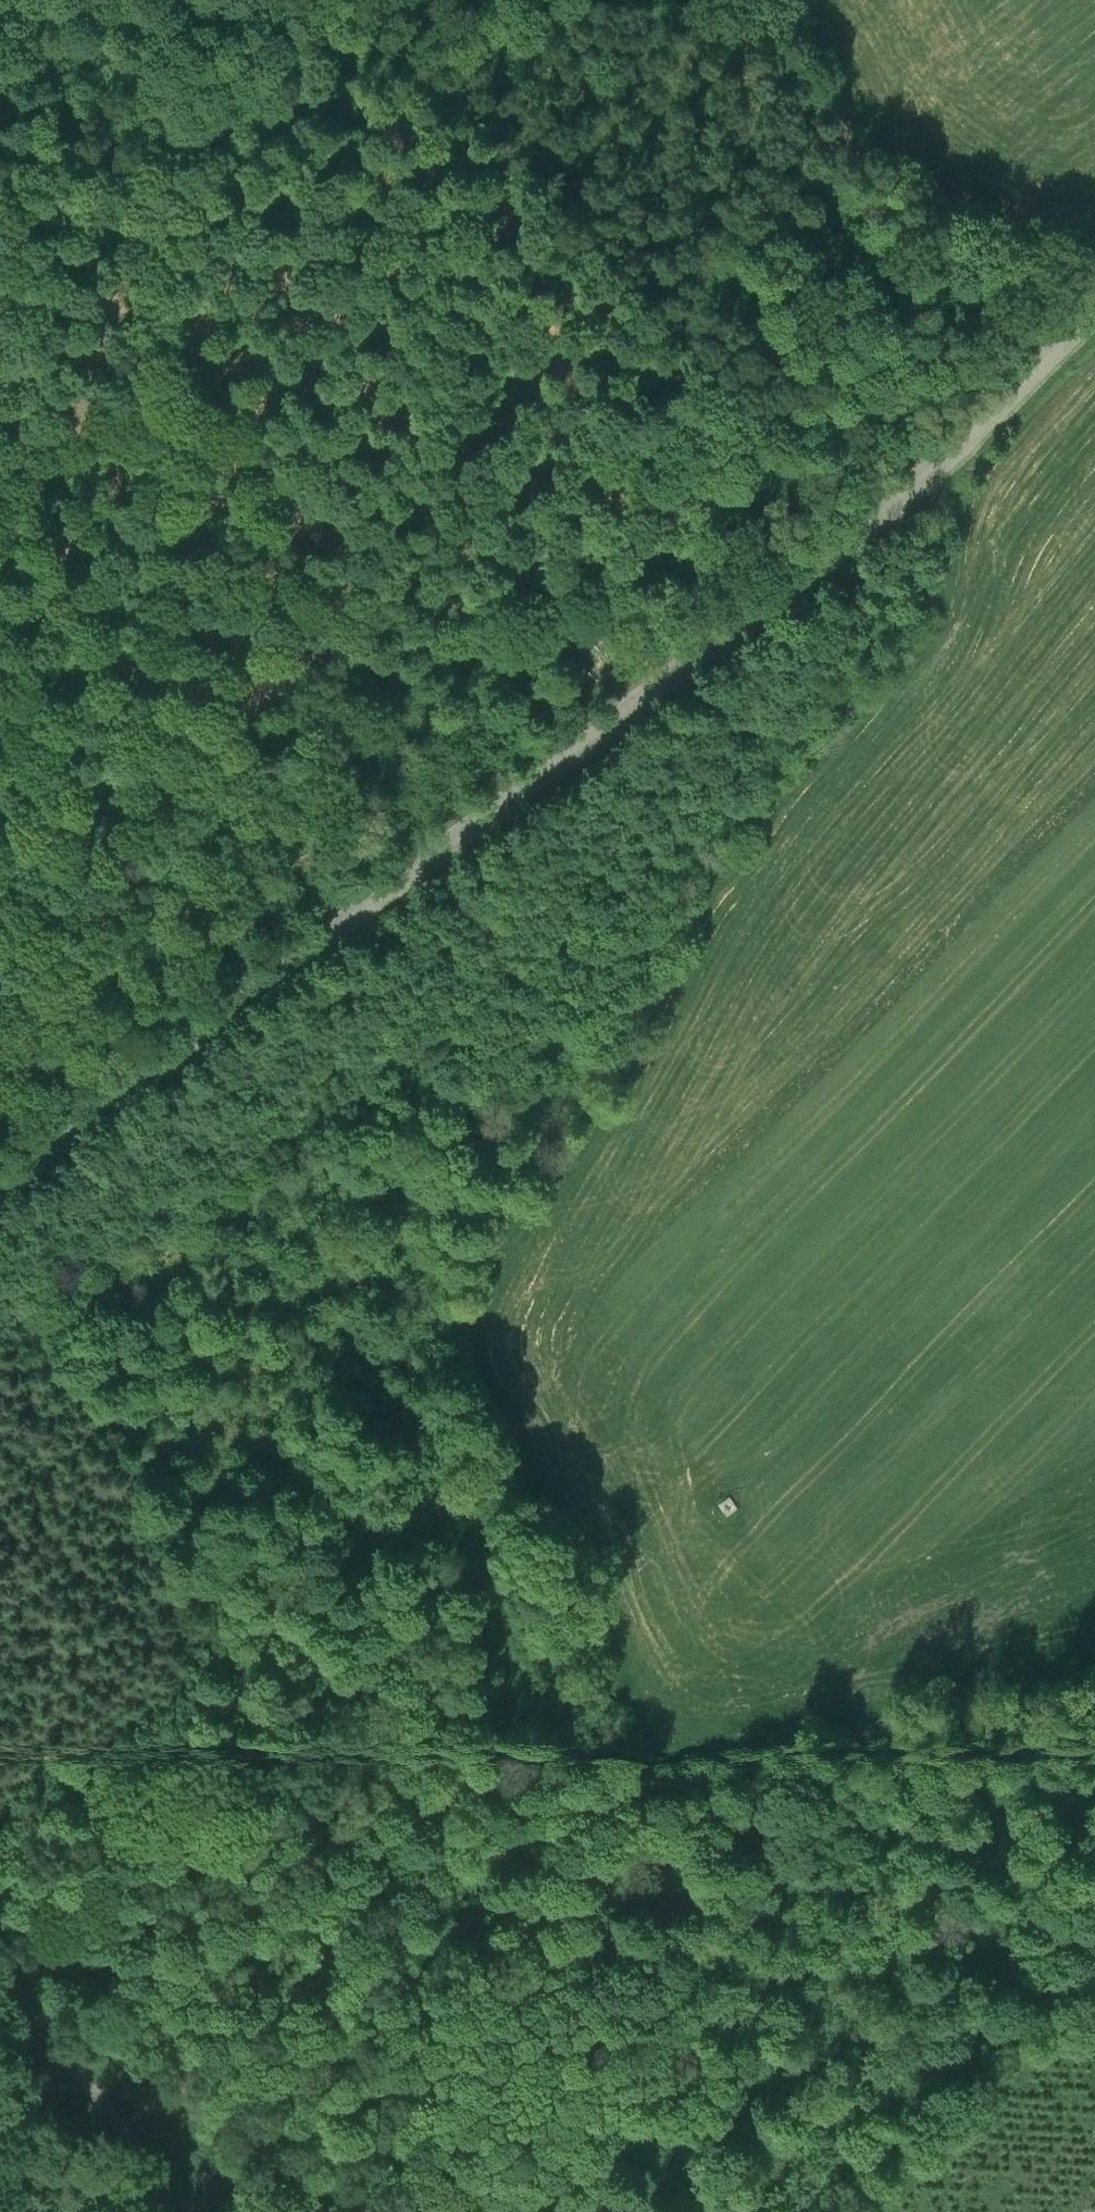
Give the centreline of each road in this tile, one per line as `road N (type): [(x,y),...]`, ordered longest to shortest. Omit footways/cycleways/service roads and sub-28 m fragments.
road 1 (tertiary): [(1094,278),(903,471),(0,1138)]
road 2 (track): [(0,1984),(62,2057),(169,2211)]

